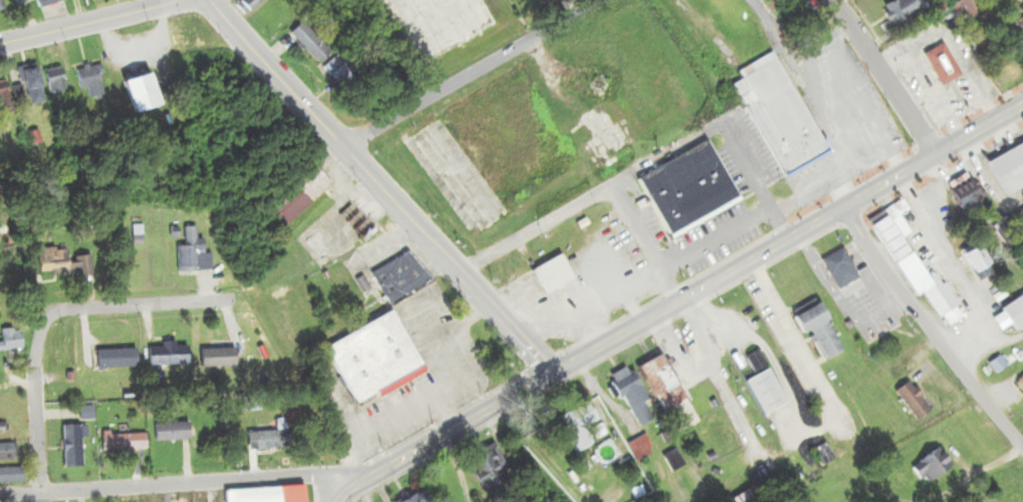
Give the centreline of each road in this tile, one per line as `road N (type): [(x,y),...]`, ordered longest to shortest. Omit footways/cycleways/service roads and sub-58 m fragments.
road 1 (secondary): [(553,378),(208,0)]
road 2 (residential): [(0,494),(313,474),(350,483)]
road 3 (secondary): [(553,378),(843,211)]
road 4 (residential): [(342,145),(602,0)]
road 5 (residential): [(1022,445),(843,211)]
road 6 (secondary): [(335,501),(350,483),(553,378)]
road 7 (secondary): [(843,211),(1022,105)]
road 8 (residential): [(41,318),(64,309),(230,300)]
road 9 (residential): [(934,156),(830,0)]
road 10 (tertiary): [(0,43),(170,0)]
road 11 (residential): [(39,491),(32,374),(41,318)]

